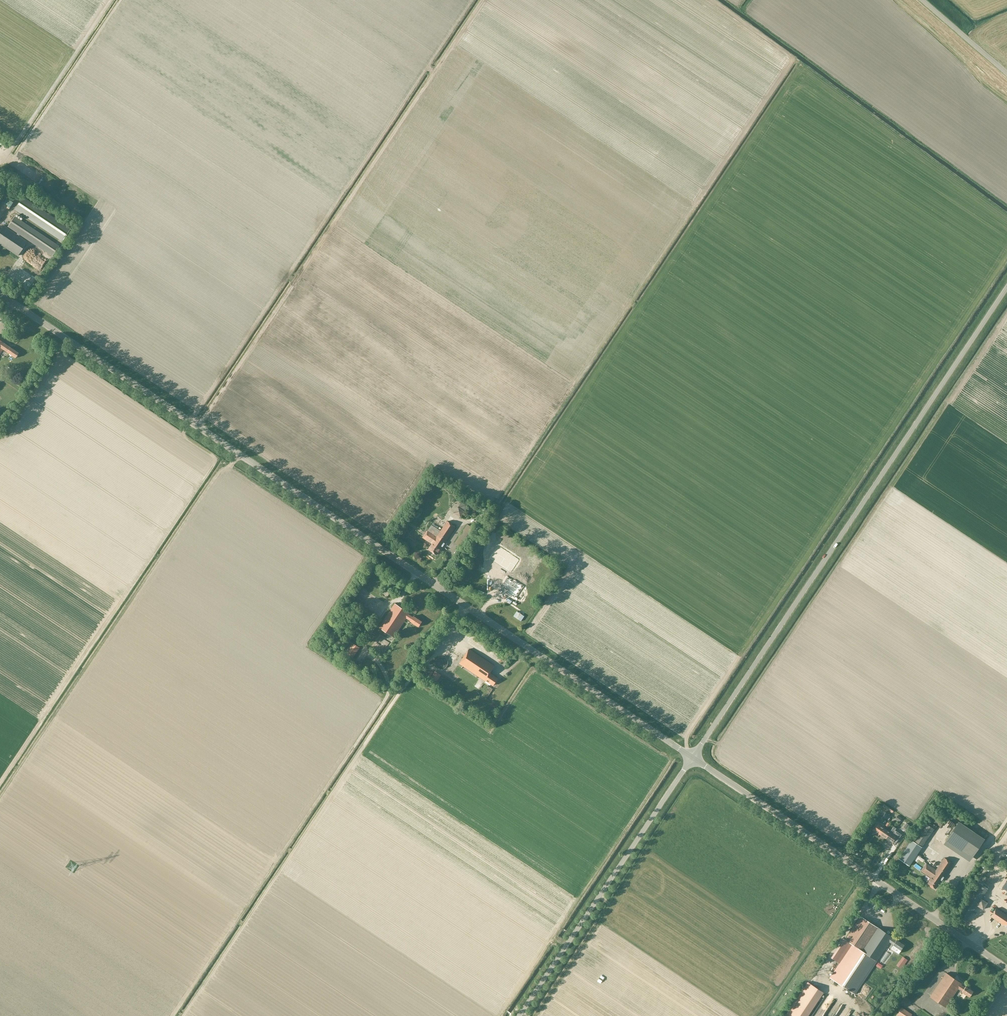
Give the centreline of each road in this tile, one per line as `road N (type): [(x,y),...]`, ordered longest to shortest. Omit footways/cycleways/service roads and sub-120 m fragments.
road 1 (secondary): [(693,757),(0,294)]
road 2 (tertiary): [(693,757),(1006,287)]
road 3 (secondary): [(1006,968),(693,757)]
road 4 (unclassified): [(519,1015),(693,757)]

